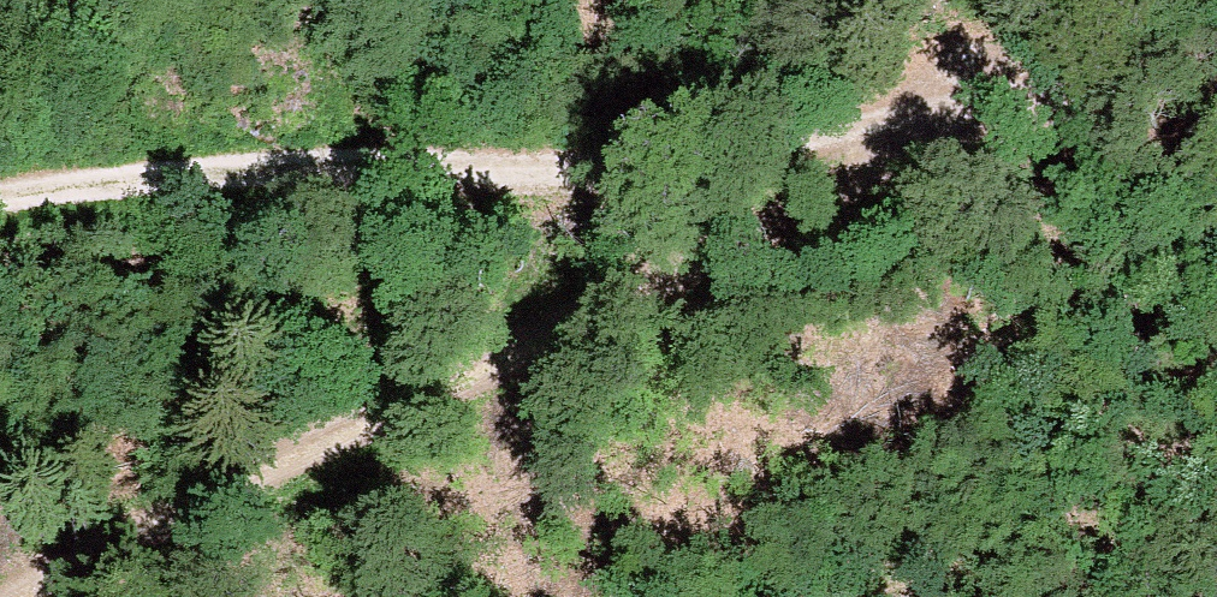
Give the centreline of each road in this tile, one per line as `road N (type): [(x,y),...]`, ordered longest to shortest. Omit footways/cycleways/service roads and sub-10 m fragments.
road 1 (track): [(1216,66),(978,119),(677,152),(186,184),(0,206)]
road 2 (track): [(28,596),(60,573),(978,119)]

